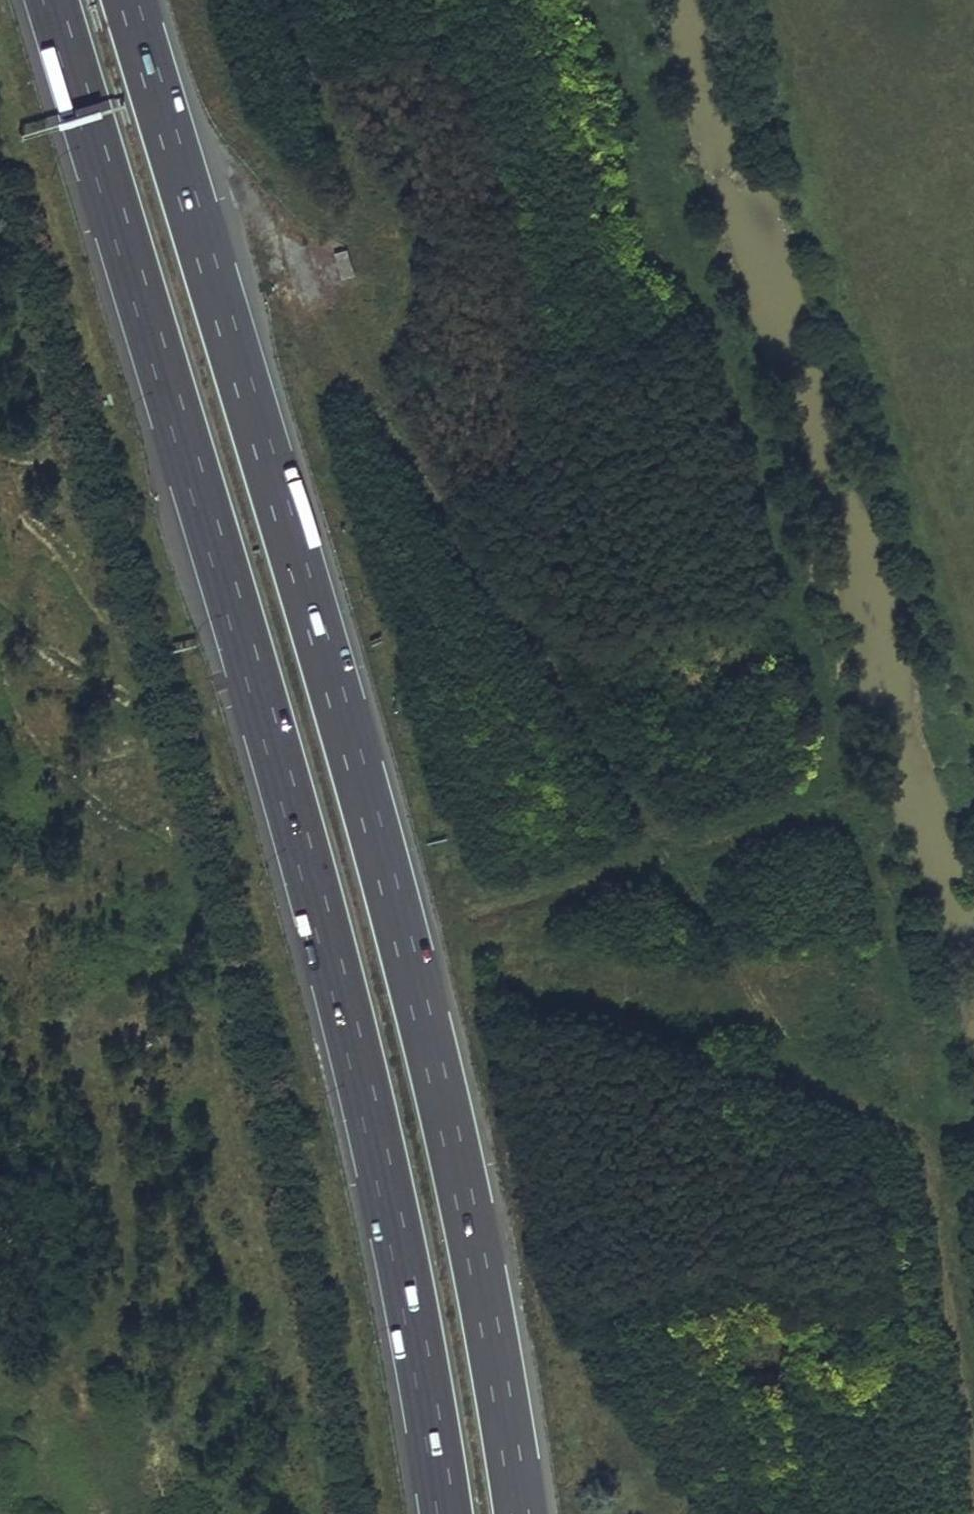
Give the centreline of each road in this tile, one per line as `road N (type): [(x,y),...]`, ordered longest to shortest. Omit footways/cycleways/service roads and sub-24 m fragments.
road 1 (tertiary): [(967,1513),(940,1465),(917,1278),(834,893),(668,307),(613,195),(531,154),(376,143)]
road 2 (track): [(973,1490),(941,1251),(911,1137),(801,1074),(705,908),(353,374),(288,249),(243,232),(202,243)]
road 3 (motorway): [(53,0),(274,741),(358,1057),(435,1440)]
road 4 (motorway): [(512,1429),(398,914),(129,0)]
road 5 (tertiary): [(444,405),(541,423),(610,484),(798,1191),(852,1513)]
road 6 (motorway): [(512,1429),(506,1069),(444,405)]
road 7 (motorway): [(0,546),(131,833),(435,1440)]
road 8 (tertiary): [(0,416),(343,401),(444,405)]
road 9 (tertiary): [(376,143),(0,145)]
road 10 (tertiary): [(444,405),(376,143)]
road 11 (motorway): [(376,143),(308,0)]

